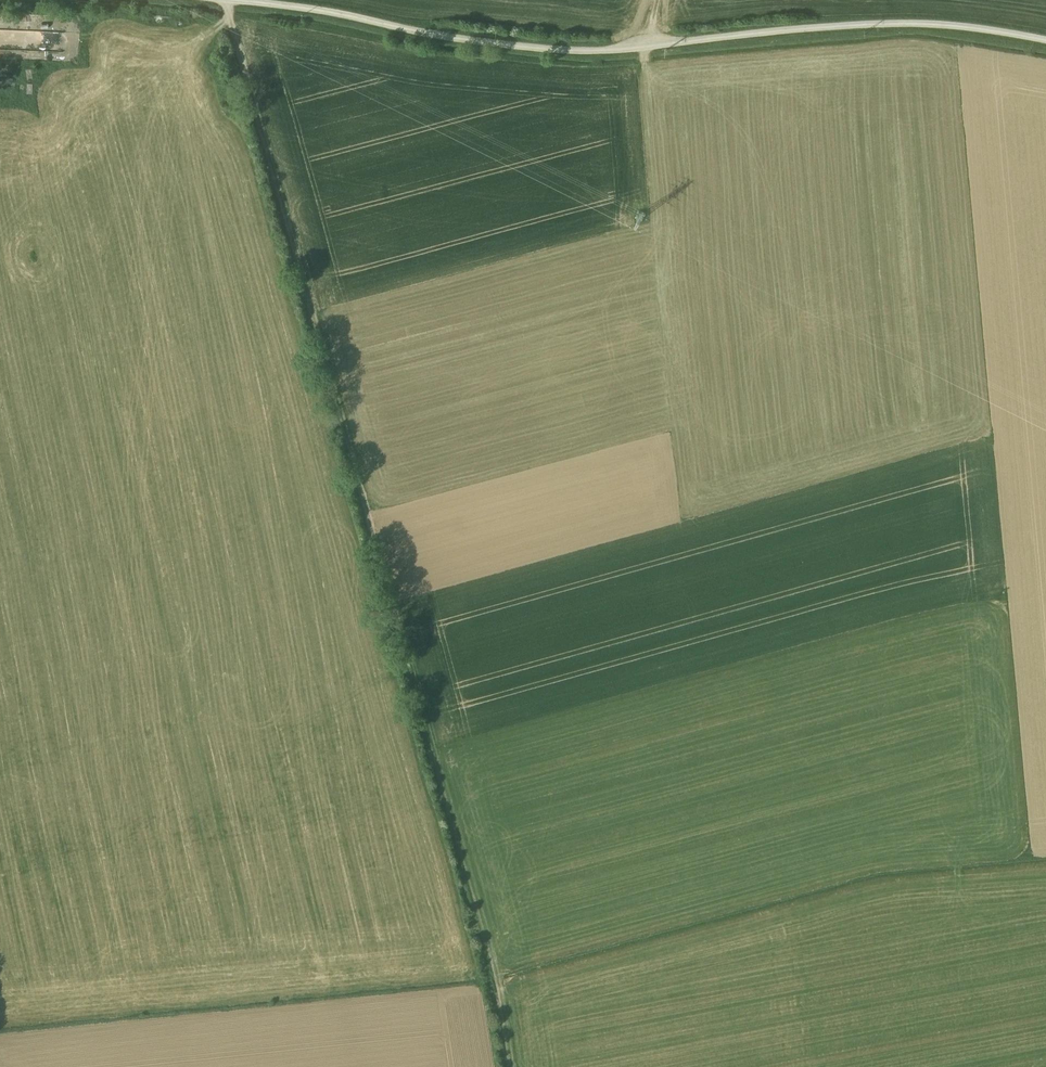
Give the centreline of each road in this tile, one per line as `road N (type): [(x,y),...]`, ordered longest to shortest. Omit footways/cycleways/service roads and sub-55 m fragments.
road 1 (track): [(516,1066),(497,953),(229,0)]
road 2 (unclassified): [(271,0),(441,33),(597,49),(887,20),(1045,37)]

